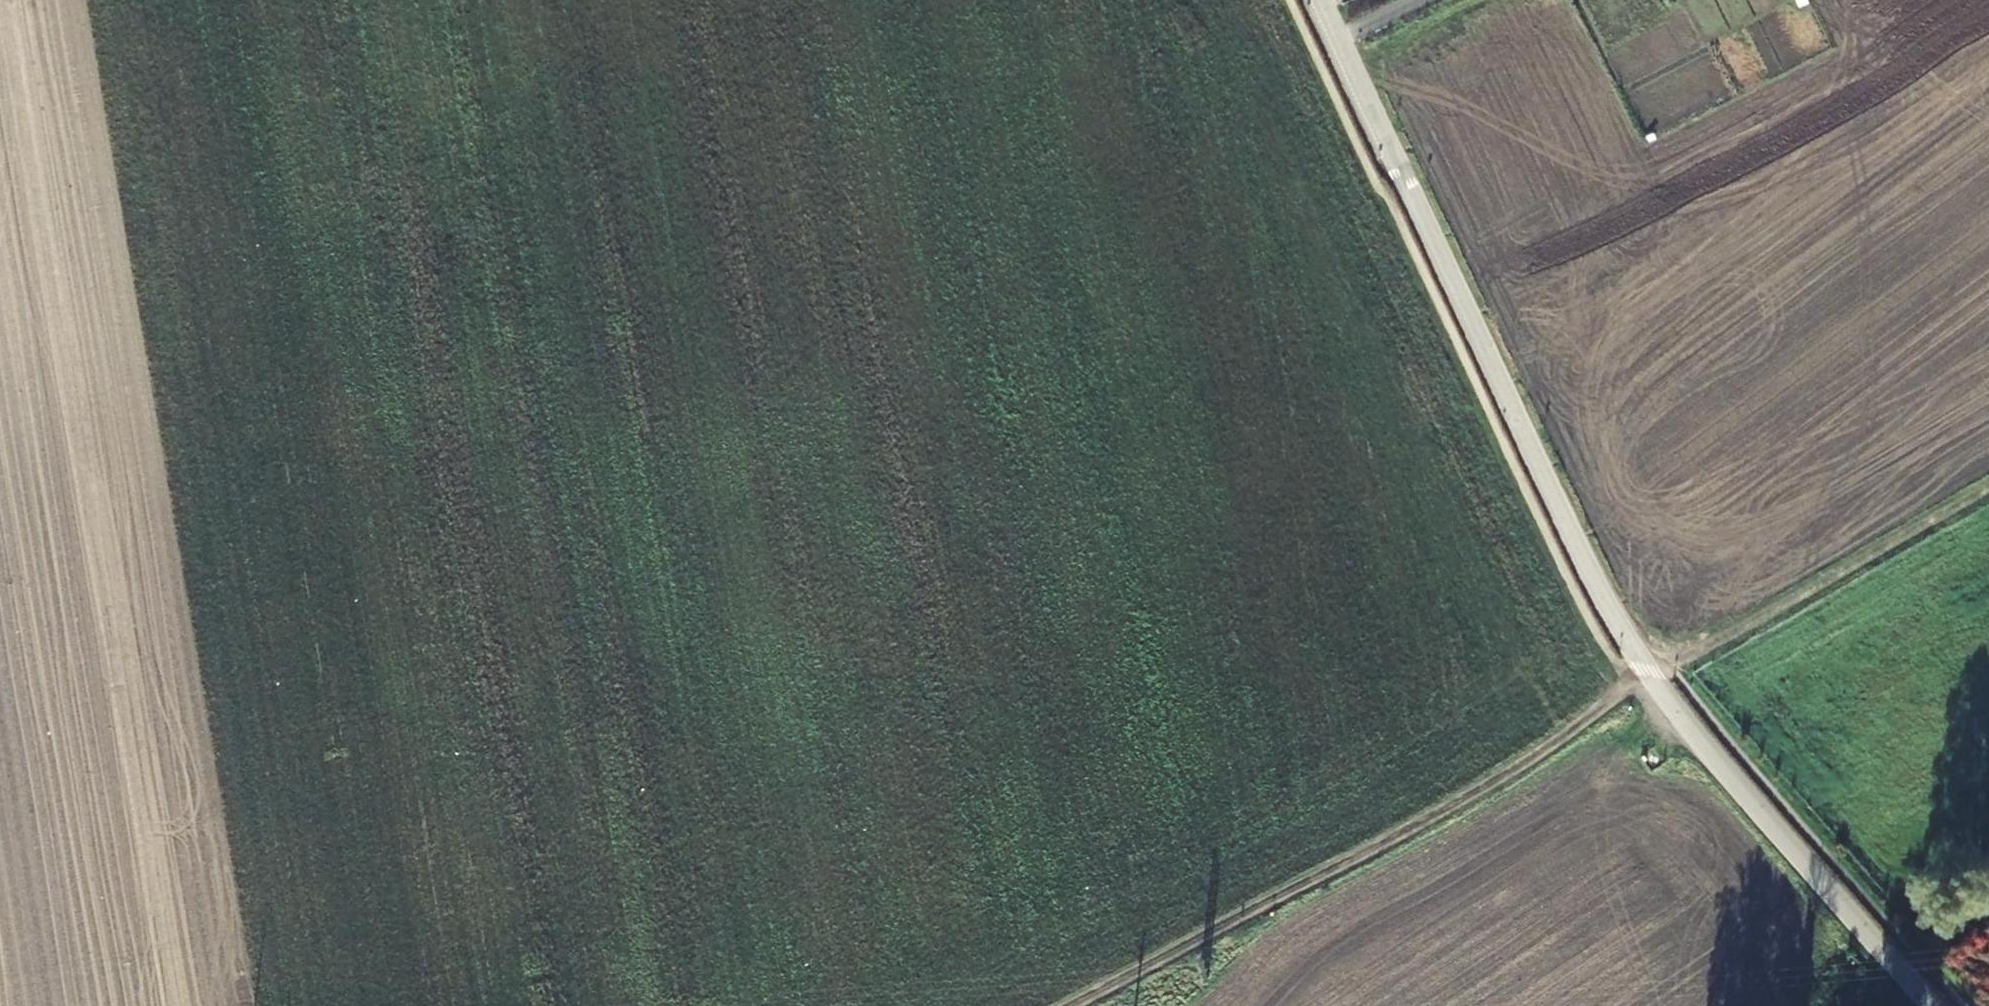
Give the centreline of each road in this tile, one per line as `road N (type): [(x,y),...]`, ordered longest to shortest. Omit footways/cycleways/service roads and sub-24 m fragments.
road 1 (unclassified): [(1338,36),(1603,598),(1638,657),(1690,728),(1932,1005)]

